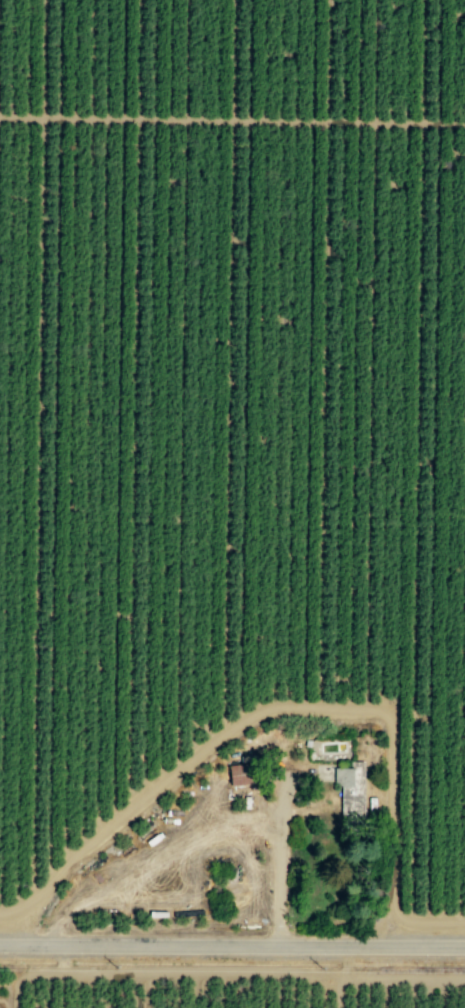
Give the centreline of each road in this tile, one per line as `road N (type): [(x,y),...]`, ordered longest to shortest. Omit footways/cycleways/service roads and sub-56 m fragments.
road 1 (track): [(0,117),(464,124)]
road 2 (tertiary): [(0,945),(464,947)]

